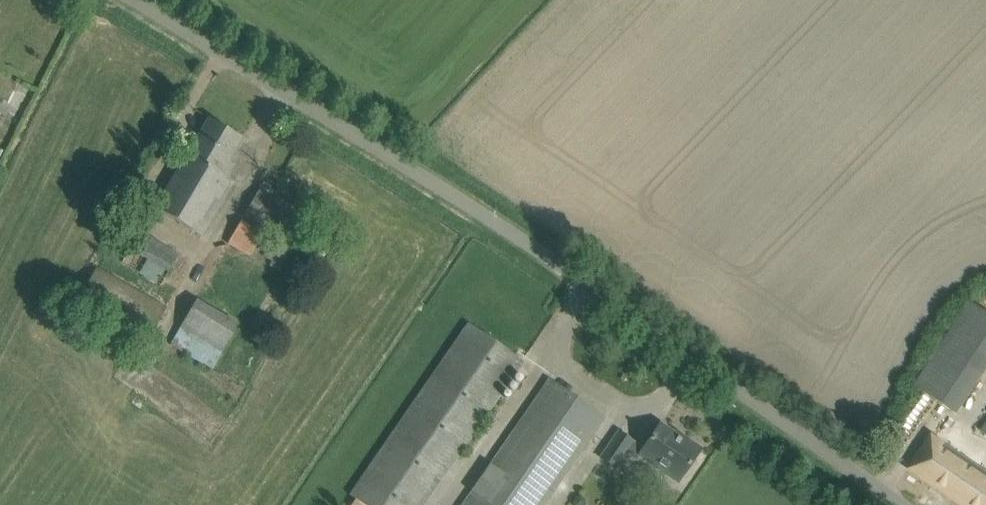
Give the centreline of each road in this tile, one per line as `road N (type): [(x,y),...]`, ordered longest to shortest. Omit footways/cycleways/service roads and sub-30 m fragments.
road 1 (unclassified): [(901,504),(564,269),(135,0)]

